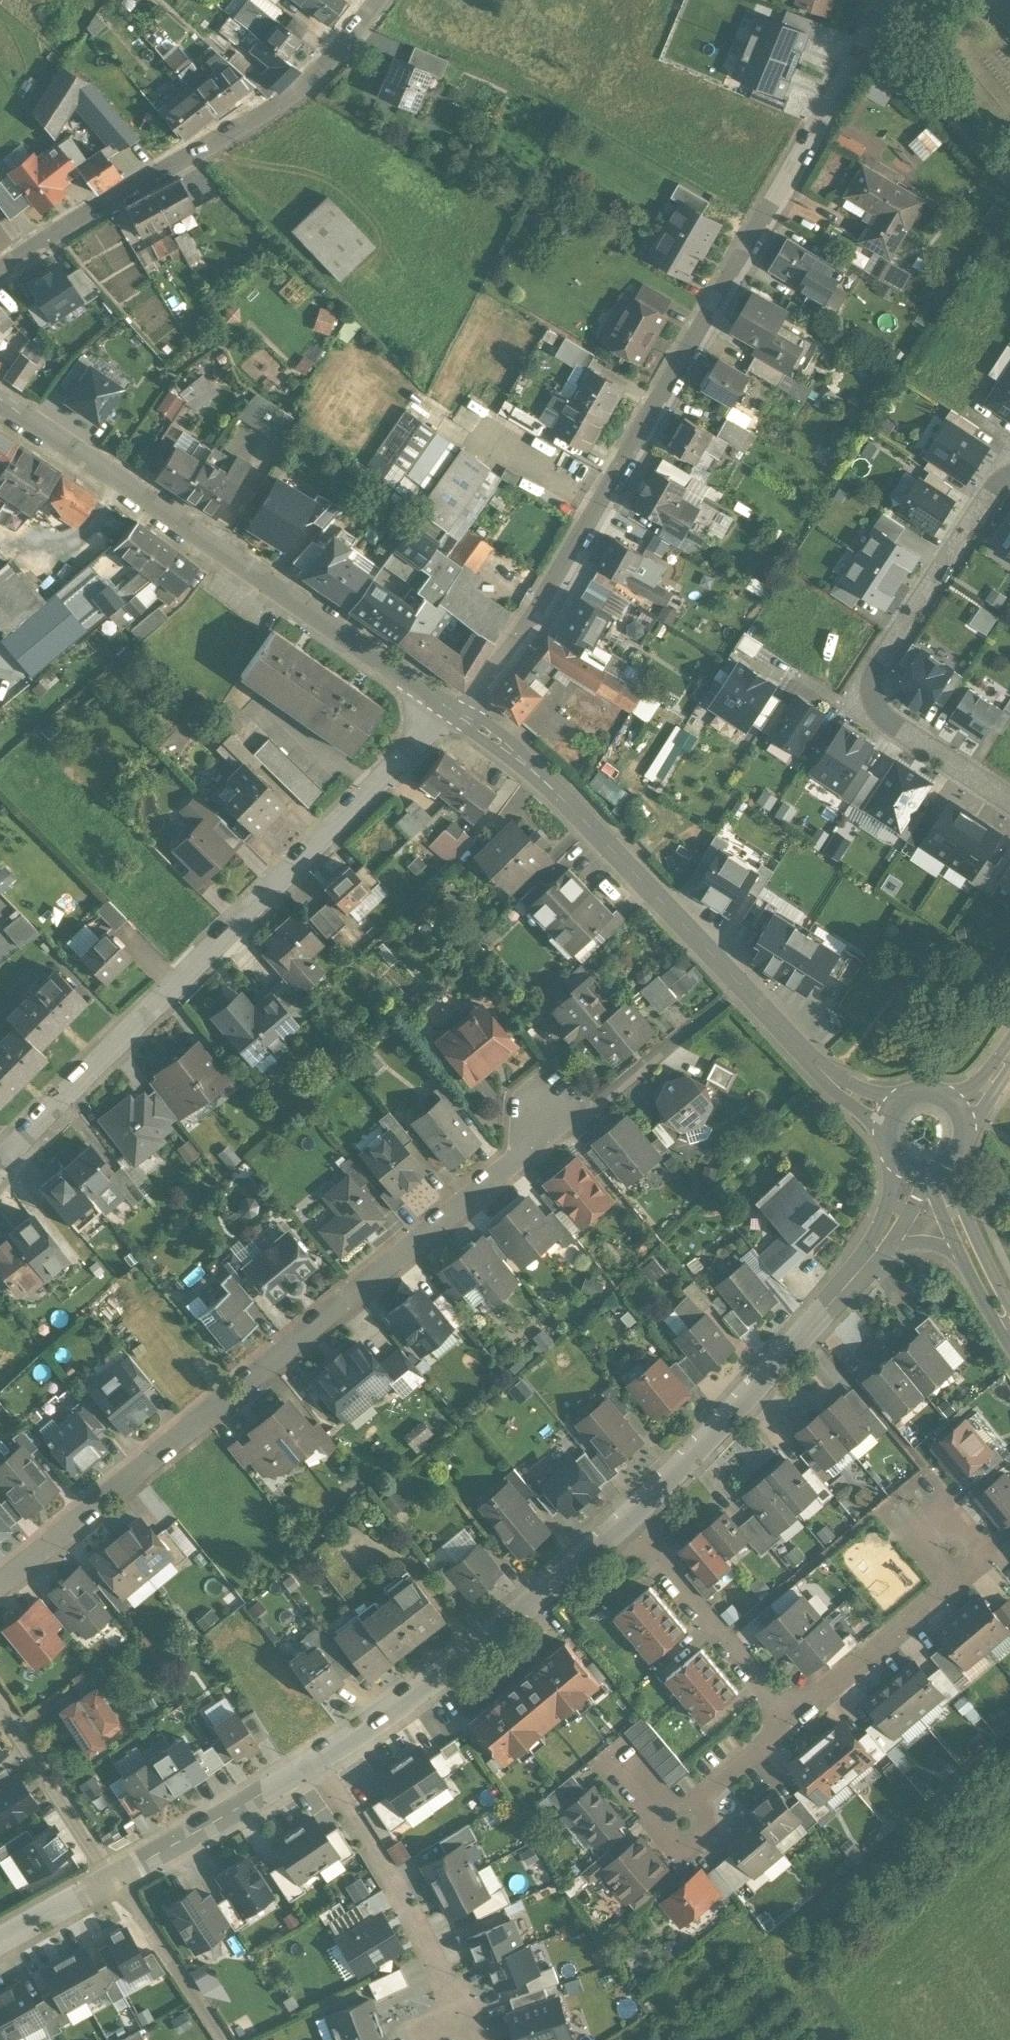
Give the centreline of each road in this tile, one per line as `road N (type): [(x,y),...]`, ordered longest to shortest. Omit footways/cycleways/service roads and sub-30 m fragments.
road 1 (residential): [(469,713),(542,608),(739,239),(891,0)]
road 2 (residential): [(0,1583),(544,1131)]
road 3 (residential): [(3,1153),(408,749),(441,695)]
road 4 (tertiary): [(441,695),(0,402)]
road 5 (tertiary): [(800,1056),(538,765),(469,713)]
road 6 (residential): [(0,270),(273,111),(306,86),(377,0)]
road 7 (residential): [(1009,799),(856,702),(1009,469)]
road 8 (residential): [(628,1519),(313,1759)]
road 9 (residential): [(313,1759),(371,1847),(462,2023),(425,2039)]
road 10 (residential): [(856,1277),(628,1519)]
road 11 (residential): [(930,1525),(960,1578),(784,1720)]
road 12 (residential): [(628,1519),(784,1720)]
road 13 (residential): [(784,1720),(665,1823),(606,1755)]
road 14 (residential): [(313,1759),(113,1875)]
road 15 (residential): [(0,1703),(113,1875)]
road 16 (residential): [(113,1875),(0,1935)]
road 17 (residential): [(898,1163),(856,1277)]

